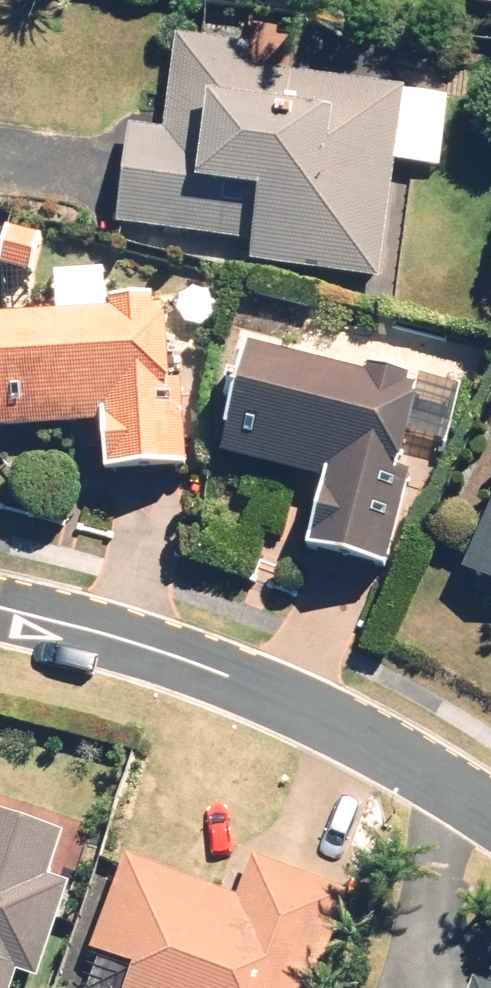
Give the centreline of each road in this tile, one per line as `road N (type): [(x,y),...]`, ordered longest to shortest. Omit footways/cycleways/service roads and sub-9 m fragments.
road 1 (residential): [(0,609),(171,654),(297,704),(490,814)]

